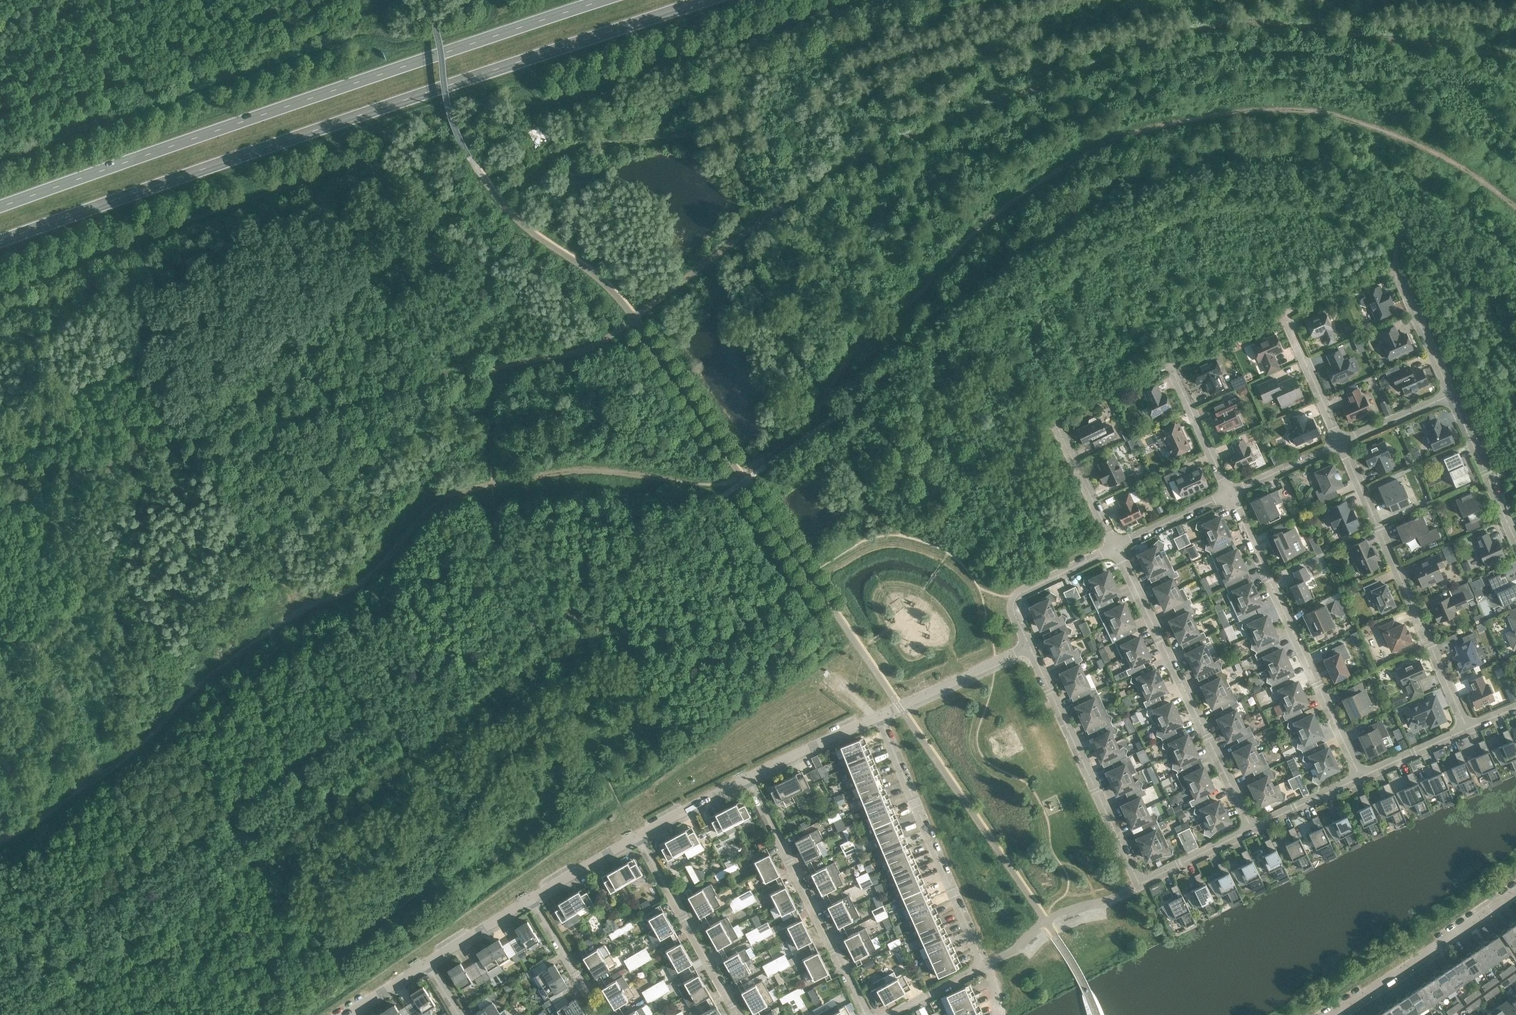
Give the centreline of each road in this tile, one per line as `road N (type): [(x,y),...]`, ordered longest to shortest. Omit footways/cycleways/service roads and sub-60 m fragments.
road 1 (trunk): [(0,240),(713,0)]
road 2 (trunk): [(608,0),(0,207)]
road 3 (residential): [(1469,733),(1340,445)]
road 4 (residential): [(1364,781),(1229,497)]
road 5 (residential): [(1255,830),(1116,549)]
road 6 (residential): [(986,965),(880,719)]
road 7 (residential): [(863,1014),(747,778)]
road 8 (residential): [(1139,885),(1028,649)]
road 9 (residential): [(1330,1014),(1515,890)]
road 10 (residential): [(734,1014),(635,837)]
road 11 (residential): [(1028,649),(1012,597),(1116,549)]
road 12 (residential): [(1515,544),(1450,394)]
road 13 (residential): [(747,778),(880,719)]
road 14 (residential): [(1229,497),(1169,365)]
road 15 (residential): [(880,719),(1011,657)]
road 16 (residential): [(1116,549),(1051,420)]
road 17 (residential): [(1340,445),(1284,316)]
road 18 (residential): [(1450,394),(1398,268)]
road 19 (residential): [(598,1014),(528,902)]
road 20 (residential): [(1139,885),(1255,830)]
road 21 (residential): [(635,837),(747,778)]
road 22 (residential): [(528,902),(635,837)]
road 23 (residential): [(1116,549),(1229,497)]
road 24 (residential): [(1229,497),(1340,445)]
road 25 (residential): [(1340,445),(1450,394)]

